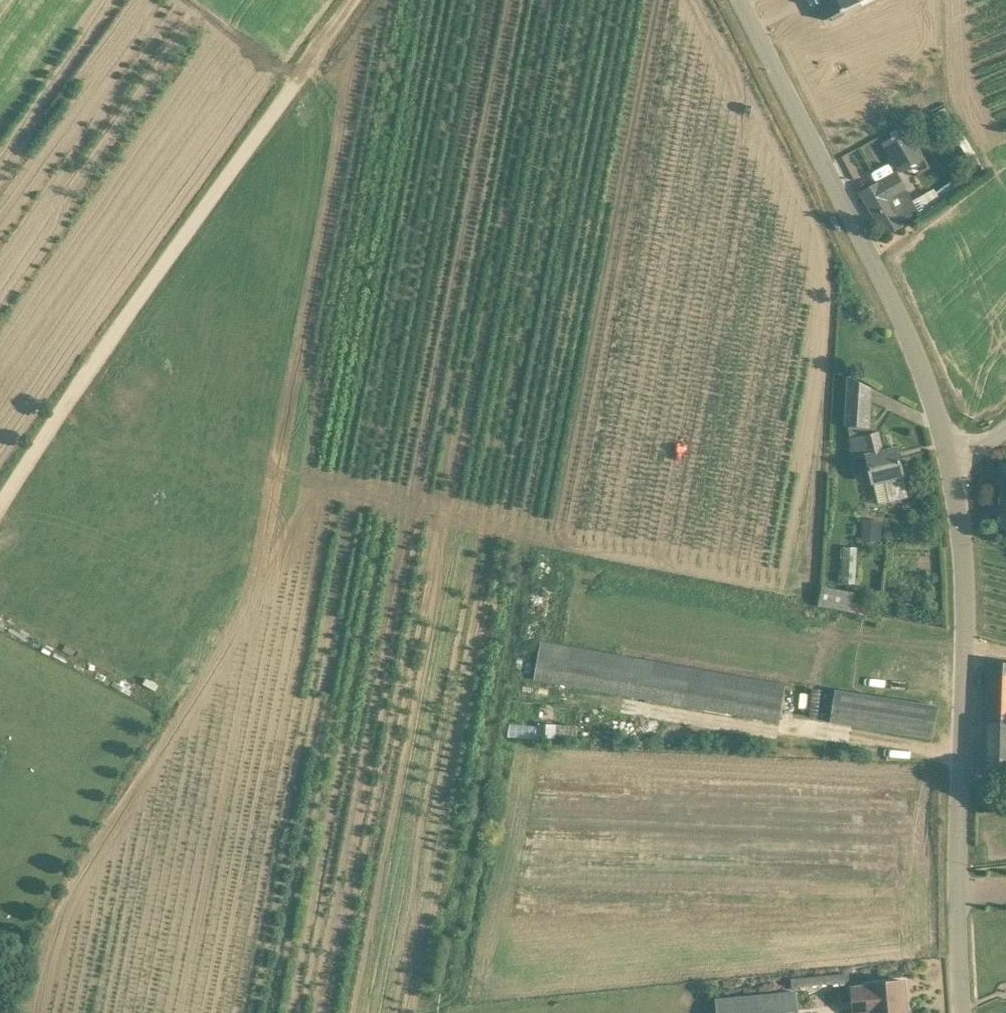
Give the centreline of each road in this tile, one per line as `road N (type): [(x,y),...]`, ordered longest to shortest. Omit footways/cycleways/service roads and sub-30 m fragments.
road 1 (track): [(354,0),(0,515)]
road 2 (unclassified): [(944,492),(915,368),(734,0)]
road 3 (residential): [(965,1012),(944,492)]

